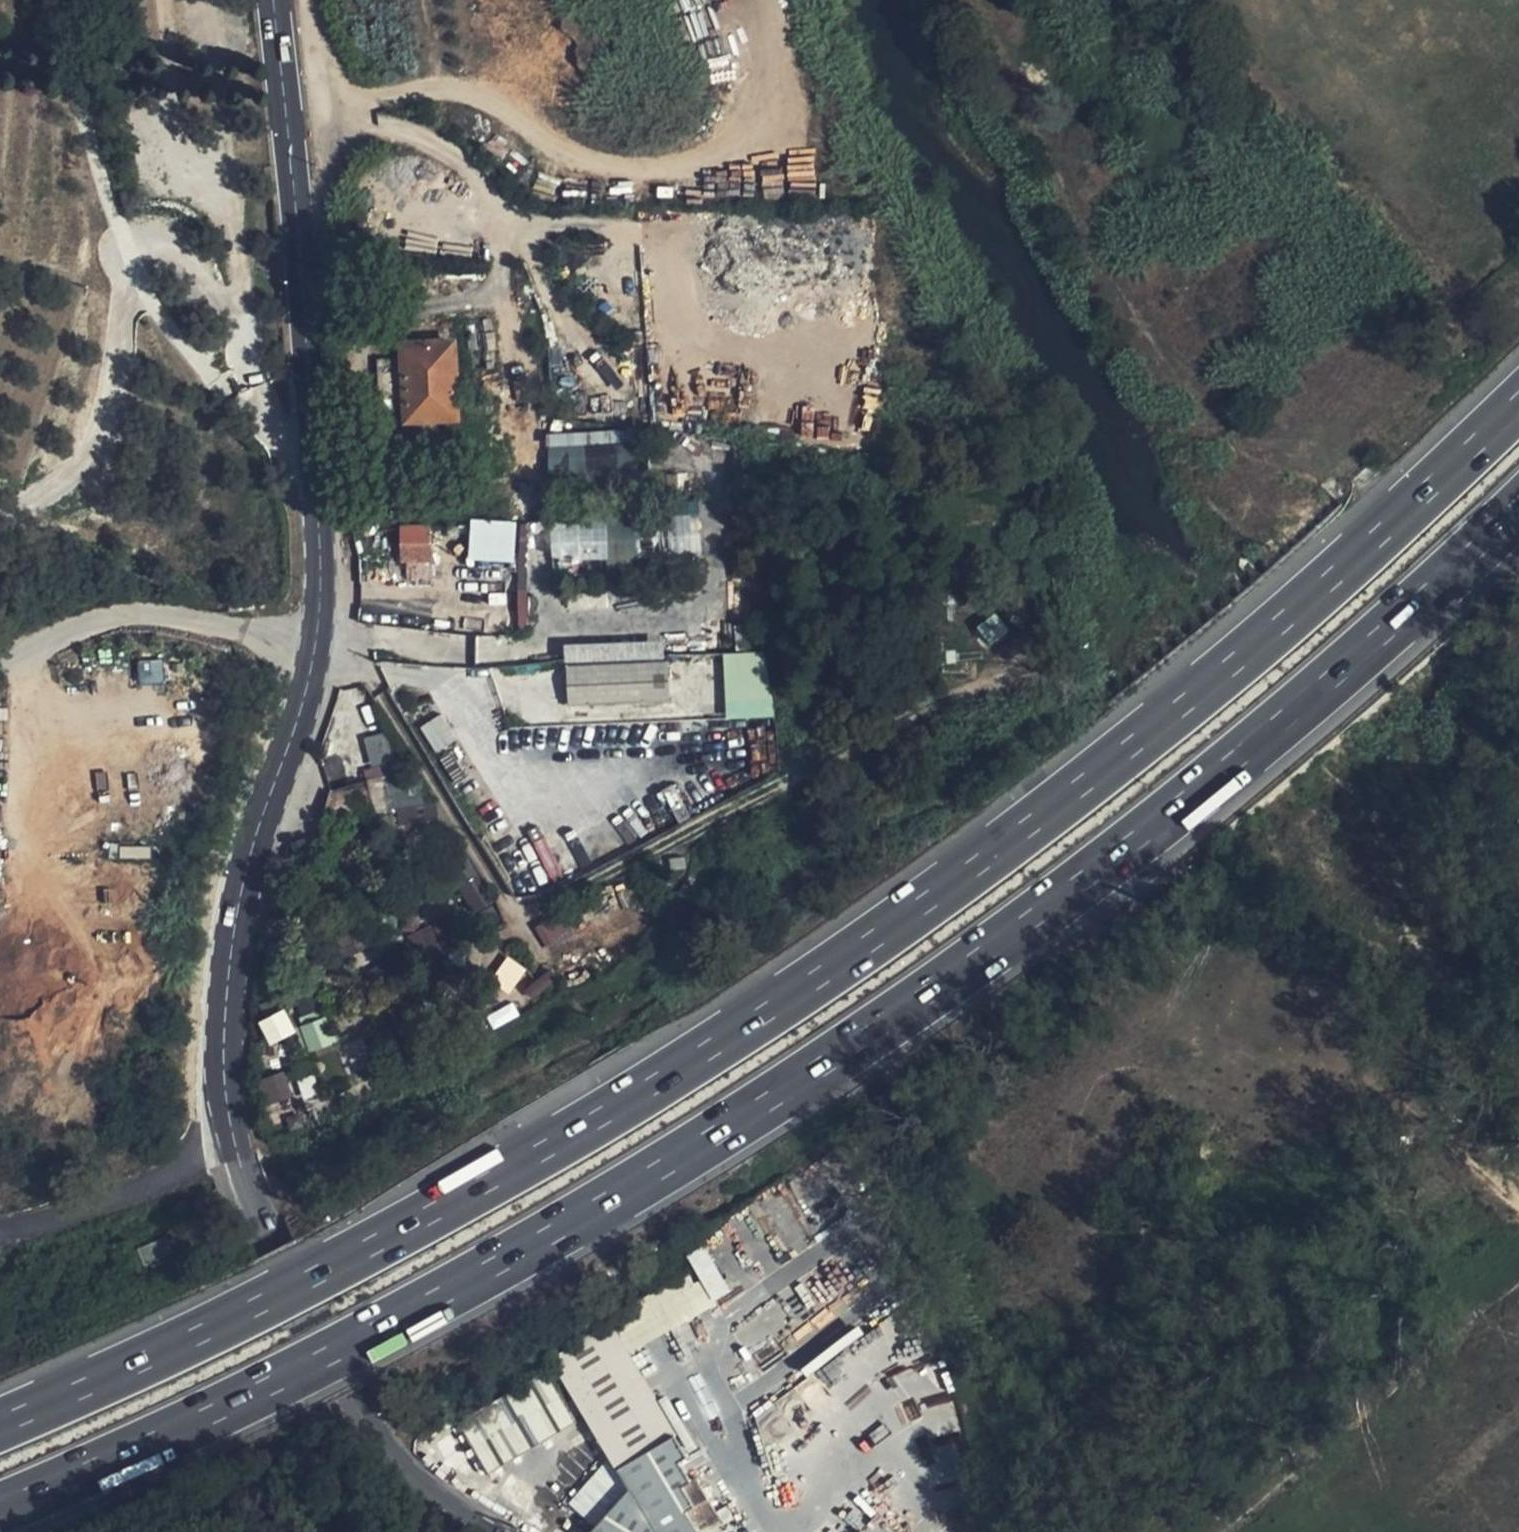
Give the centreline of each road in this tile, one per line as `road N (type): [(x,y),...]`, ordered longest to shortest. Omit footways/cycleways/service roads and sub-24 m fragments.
road 1 (motorway): [(1518,399),(1291,616),(1162,724),(817,978),(674,1072),(361,1252),(0,1427)]
road 2 (motorway): [(0,1507),(392,1324),(568,1224),(916,1005),(1212,780),(1518,508)]
road 3 (tertiary): [(273,0),(314,450),(318,634)]
road 4 (track): [(342,100),(436,86),(490,98),(552,146),(621,168),(711,160),(770,86),(755,0)]
road 5 (tertiary): [(318,634),(241,890),(223,1054),(235,1149)]
road 6 (track): [(340,124),(377,125),(431,145),(462,166),(502,222),(526,230),(661,231),(683,339)]
road 7 (tertiary): [(235,1149),(347,1395),(417,1473),(493,1531)]
road 8 (track): [(973,0),(1117,290),(1175,383)]
road 9 (track): [(1215,1531),(1518,1268)]
road 10 (unclassified): [(318,634),(143,612),(85,623),(0,663)]
road 11 (unclassified): [(235,1149),(126,1198),(0,1233)]
road 12 (track): [(275,24),(326,65),(342,100),(340,124),(290,192)]
road 13 (track): [(1518,1202),(1380,1079)]

